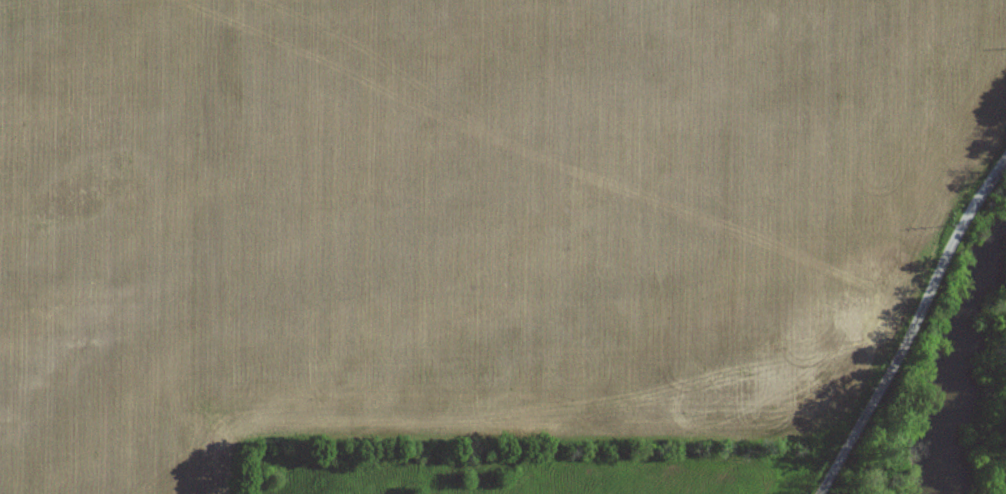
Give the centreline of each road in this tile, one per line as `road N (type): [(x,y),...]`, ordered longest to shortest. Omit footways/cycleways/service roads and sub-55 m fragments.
road 1 (residential): [(819,493),(966,216),(1005,157)]

